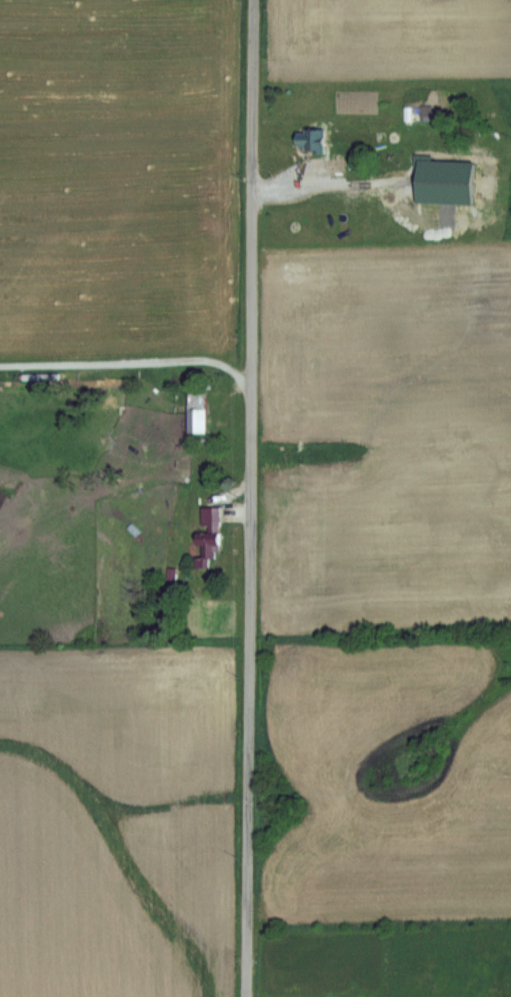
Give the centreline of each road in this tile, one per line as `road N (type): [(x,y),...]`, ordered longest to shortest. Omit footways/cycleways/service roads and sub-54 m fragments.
road 1 (residential): [(244,996),(251,0)]

